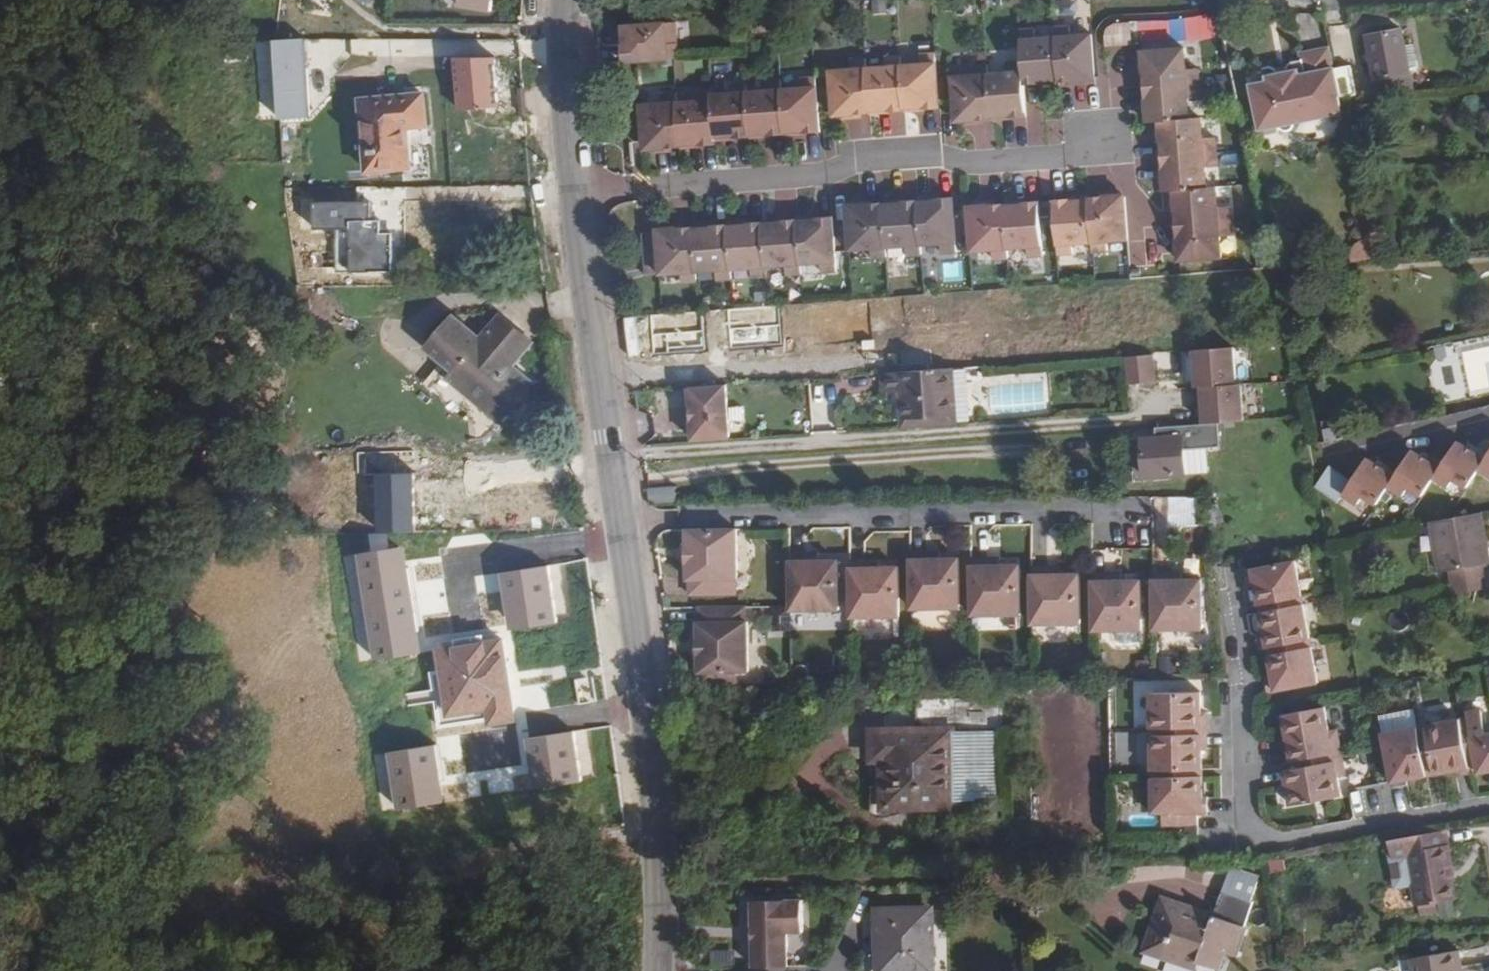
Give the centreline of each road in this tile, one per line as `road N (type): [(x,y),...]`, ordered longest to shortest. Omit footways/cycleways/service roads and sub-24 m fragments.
road 1 (unknown): [(1139,300),(1143,342),(601,387)]
road 2 (residential): [(573,188),(833,172),(857,159),(1064,157),(1098,141)]
road 3 (residential): [(1231,581),(1246,844),(1488,804)]
road 4 (residential): [(1125,510),(619,518)]
road 5 (track): [(1081,446),(765,463),(615,483)]
road 6 (secondary): [(619,518),(647,728),(659,970)]
road 7 (secondary): [(573,188),(619,518)]
road 8 (secondary): [(565,0),(573,188)]

